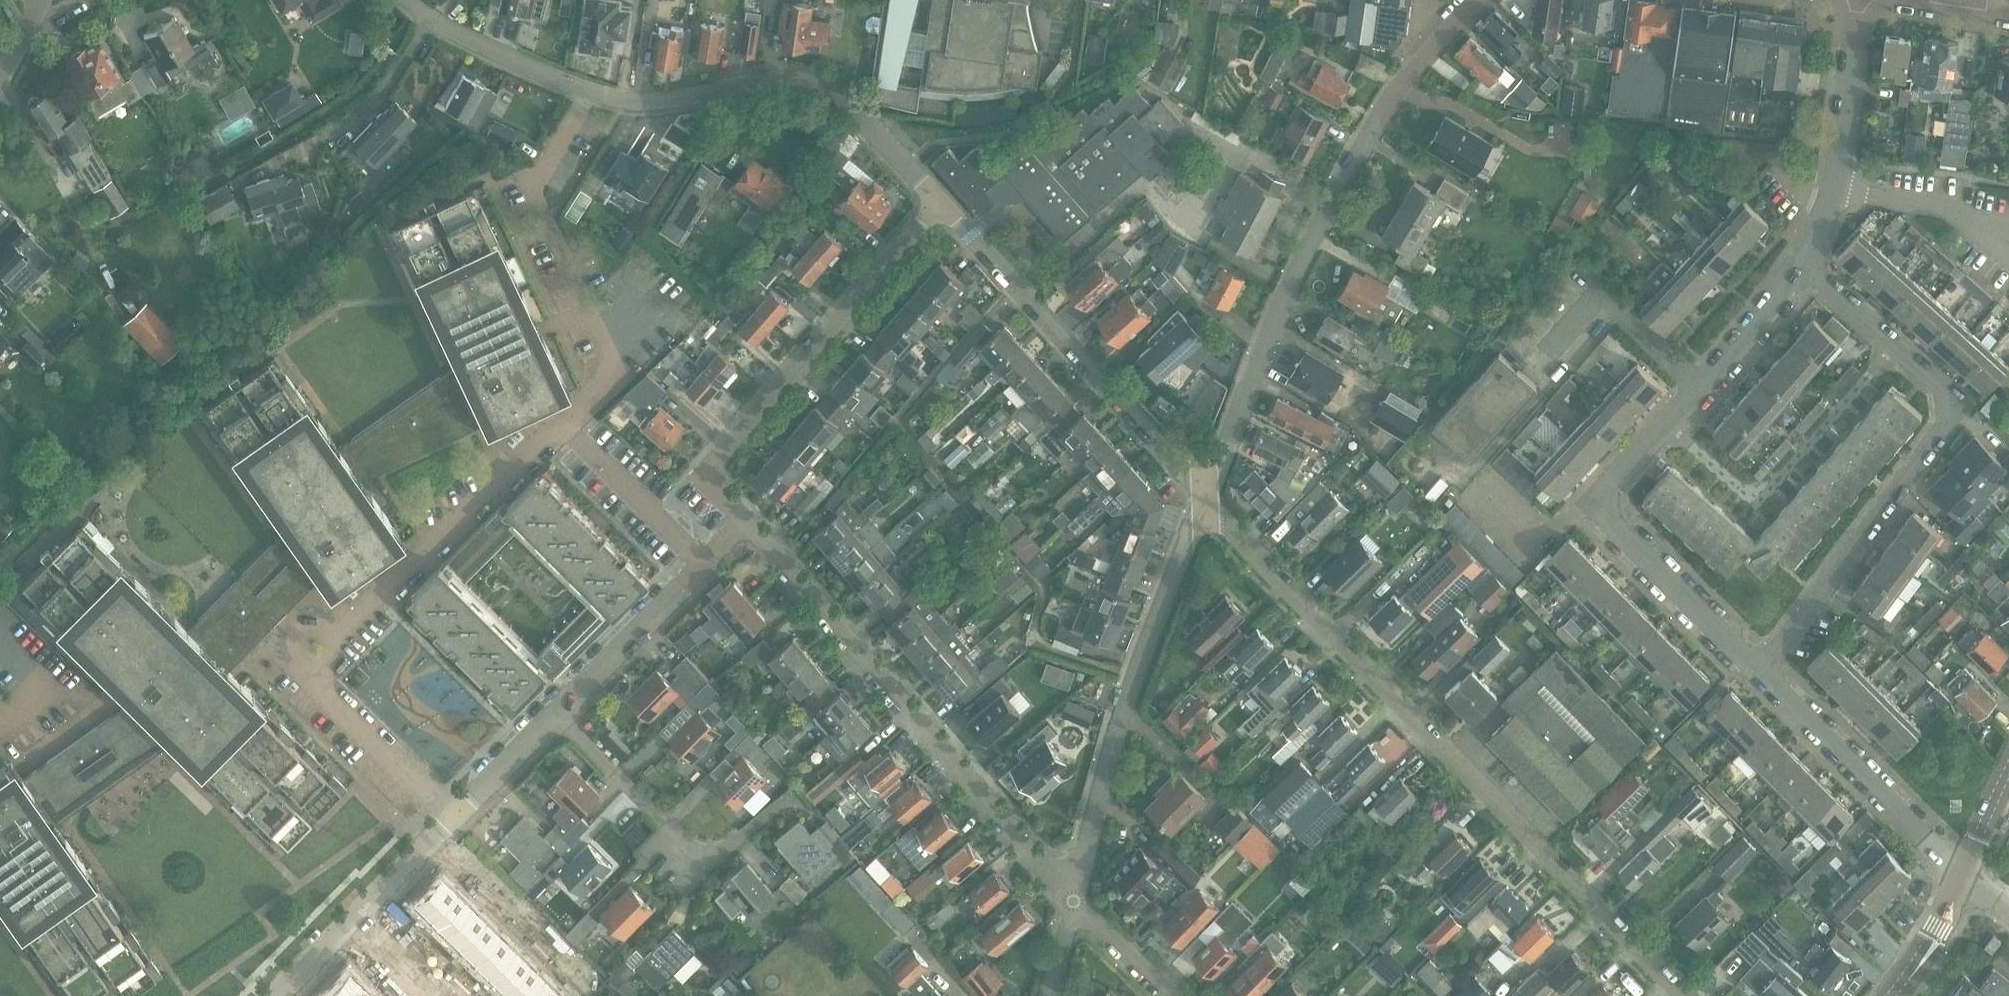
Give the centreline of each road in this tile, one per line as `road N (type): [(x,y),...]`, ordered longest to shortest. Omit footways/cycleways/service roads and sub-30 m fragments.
road 1 (residential): [(1672,995),(1203,496)]
road 2 (residential): [(939,199),(834,81),(635,101),(423,27),(404,0)]
road 3 (unclassified): [(1203,496),(1328,210),(1389,106),(1477,0)]
road 4 (residential): [(1757,675),(1585,510),(1808,266)]
road 5 (residential): [(1757,675),(1883,496),(1962,405),(1808,266)]
road 6 (residential): [(1071,904),(767,564),(746,520)]
road 7 (unclassified): [(1071,904),(1112,735),(1203,496)]
road 8 (residential): [(746,520),(706,472),(939,199)]
road 9 (residential): [(1203,496),(939,199)]
road 10 (residential): [(360,910),(559,711)]
road 11 (residential): [(1962,867),(1757,675)]
road 12 (residential): [(1808,266),(1856,0)]
road 13 (residential): [(705,859),(559,711)]
road 14 (residential): [(543,442),(681,587)]
road 15 (residential): [(559,711),(681,587)]
road 16 (tertiary): [(1884,995),(1932,929),(1962,867)]
road 17 (residential): [(1167,995),(1071,904)]
road 18 (residential): [(275,995),(360,910)]
road 19 (residential): [(444,995),(360,910)]

